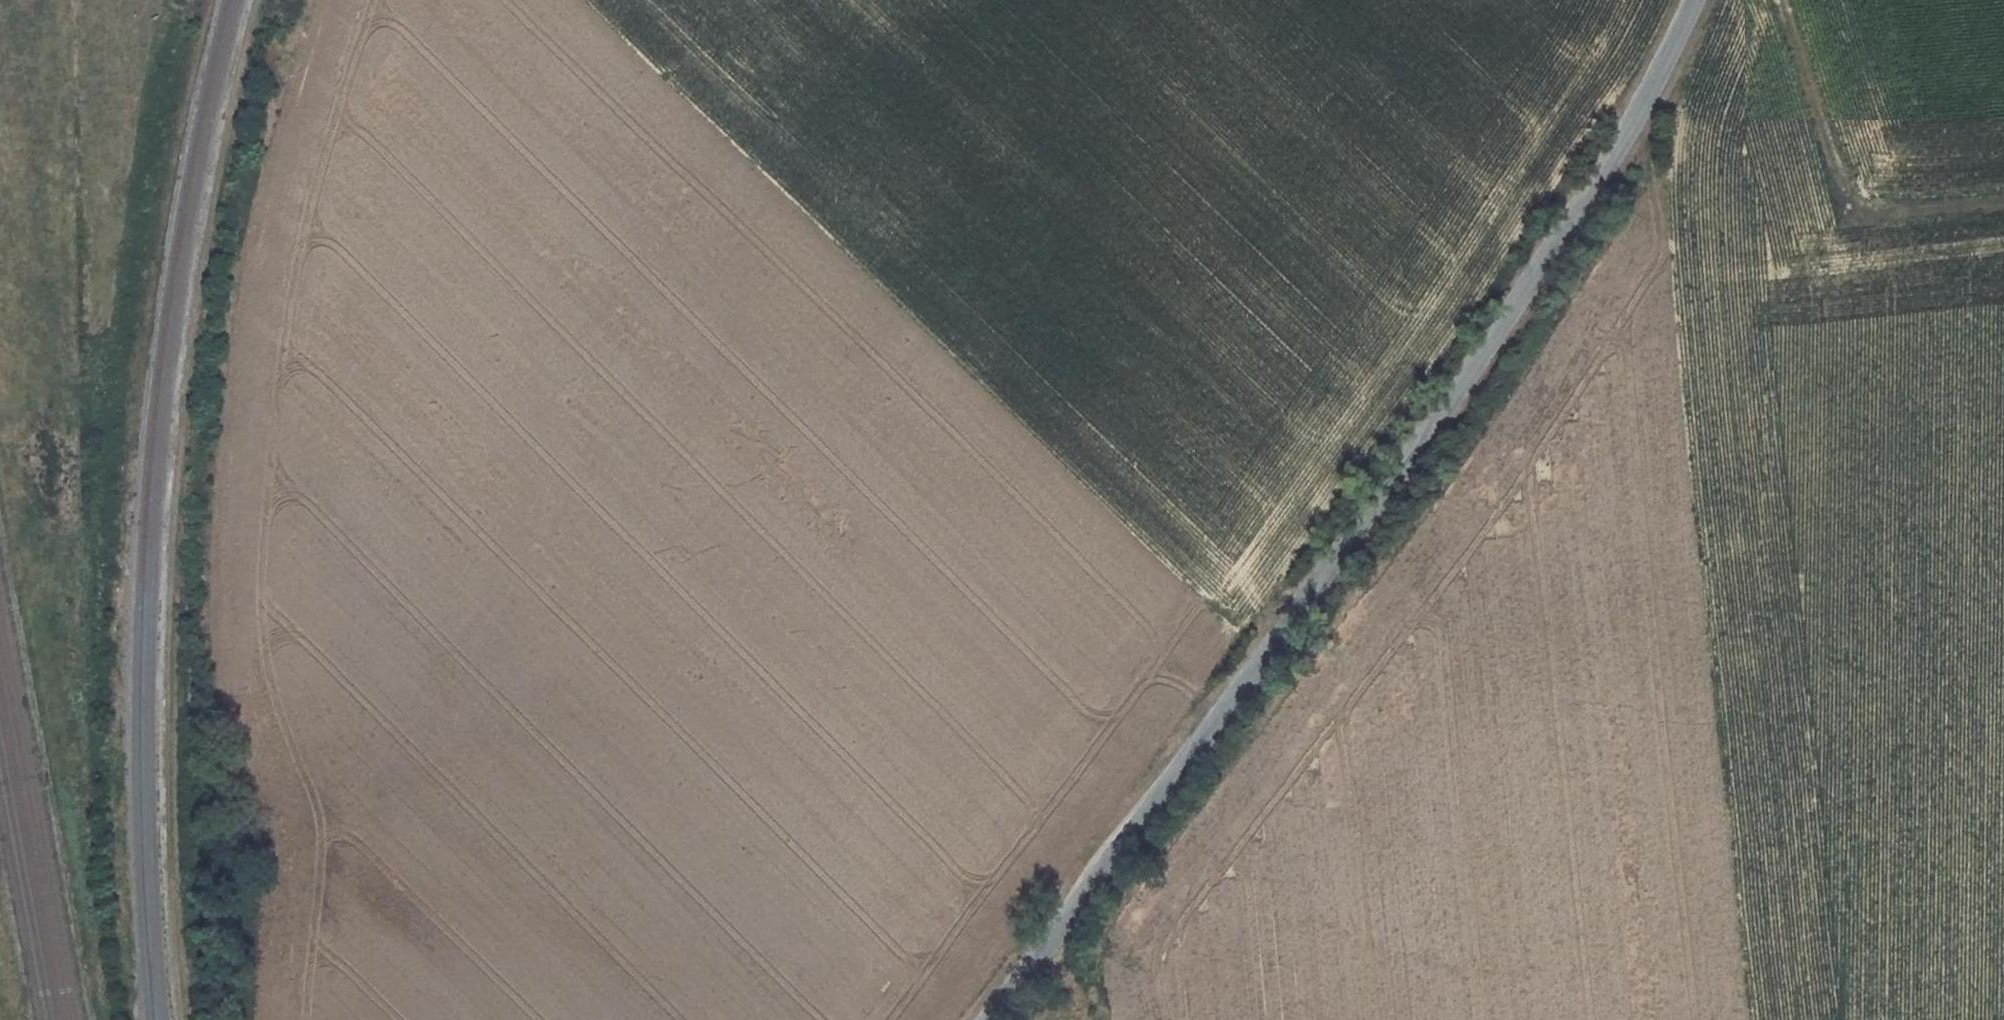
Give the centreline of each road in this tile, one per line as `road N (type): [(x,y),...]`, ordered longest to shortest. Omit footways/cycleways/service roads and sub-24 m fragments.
road 1 (unclassified): [(994,1019),(1617,194),(1701,0)]
road 2 (track): [(1780,0),(1851,197),(1881,212),(2003,206)]

